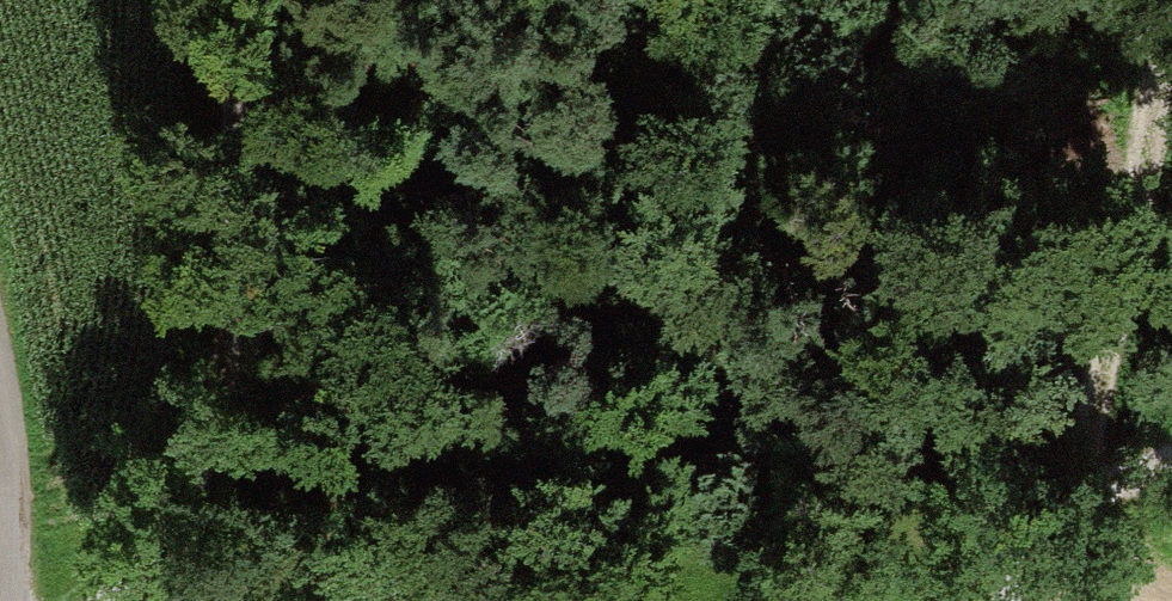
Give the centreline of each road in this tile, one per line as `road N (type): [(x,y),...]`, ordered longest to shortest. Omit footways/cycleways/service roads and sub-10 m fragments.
road 1 (track): [(73,600),(173,519),(237,314),(244,0)]
road 2 (track): [(1171,129),(1088,403),(1030,548)]
road 3 (unclassified): [(1,600),(0,395)]
road 4 (track): [(1030,548),(1171,473)]

